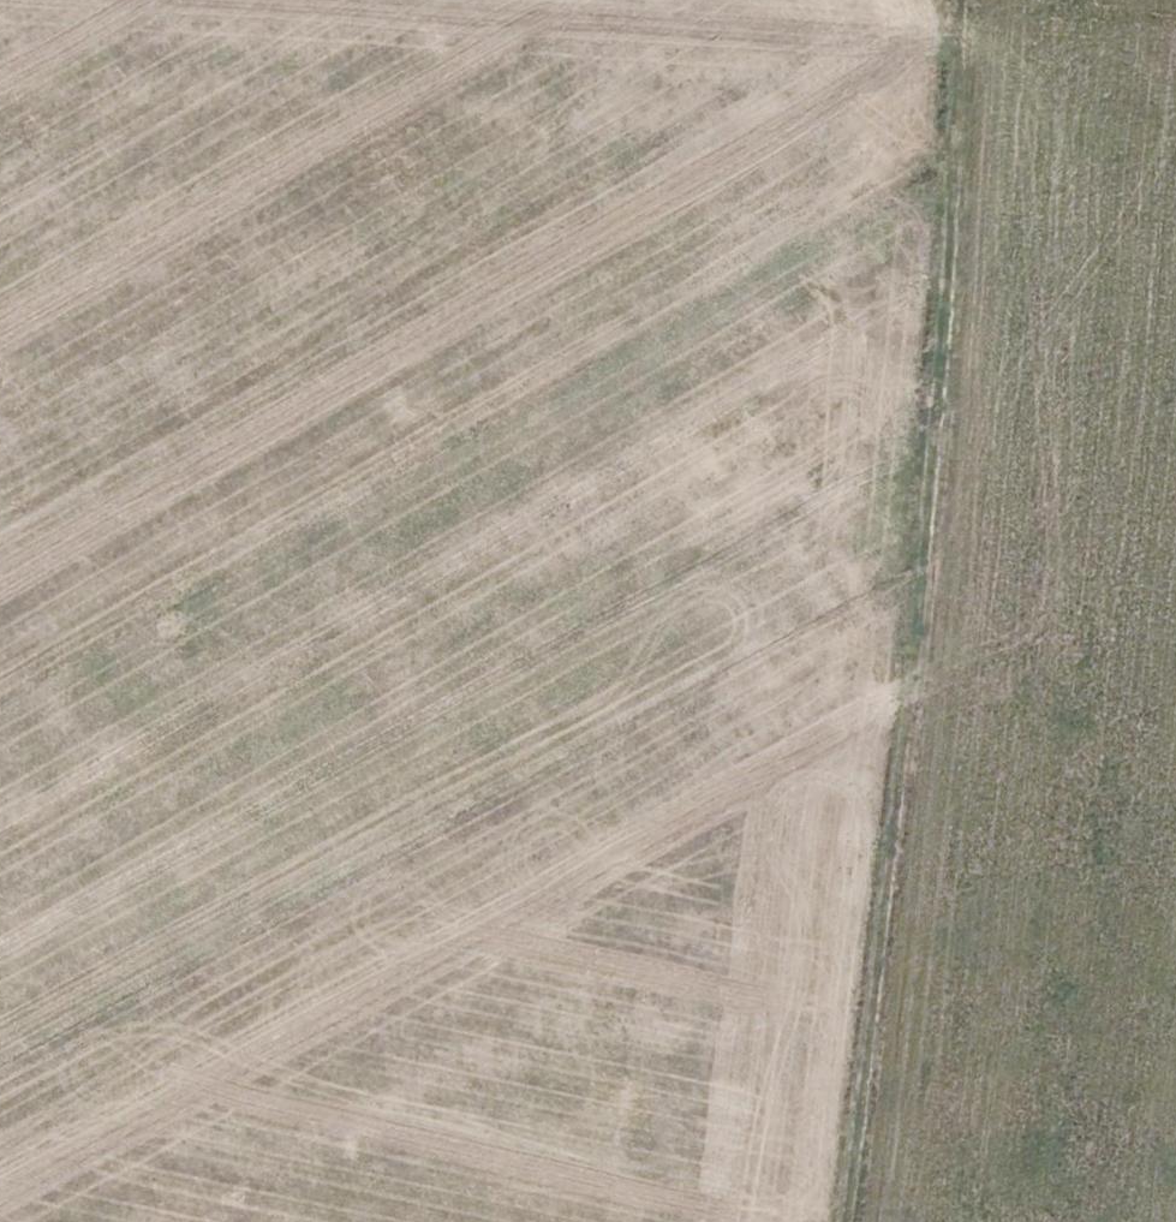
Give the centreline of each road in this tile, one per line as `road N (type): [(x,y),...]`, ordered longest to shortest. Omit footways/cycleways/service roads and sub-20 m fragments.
road 1 (track): [(963,0),(835,1221)]

